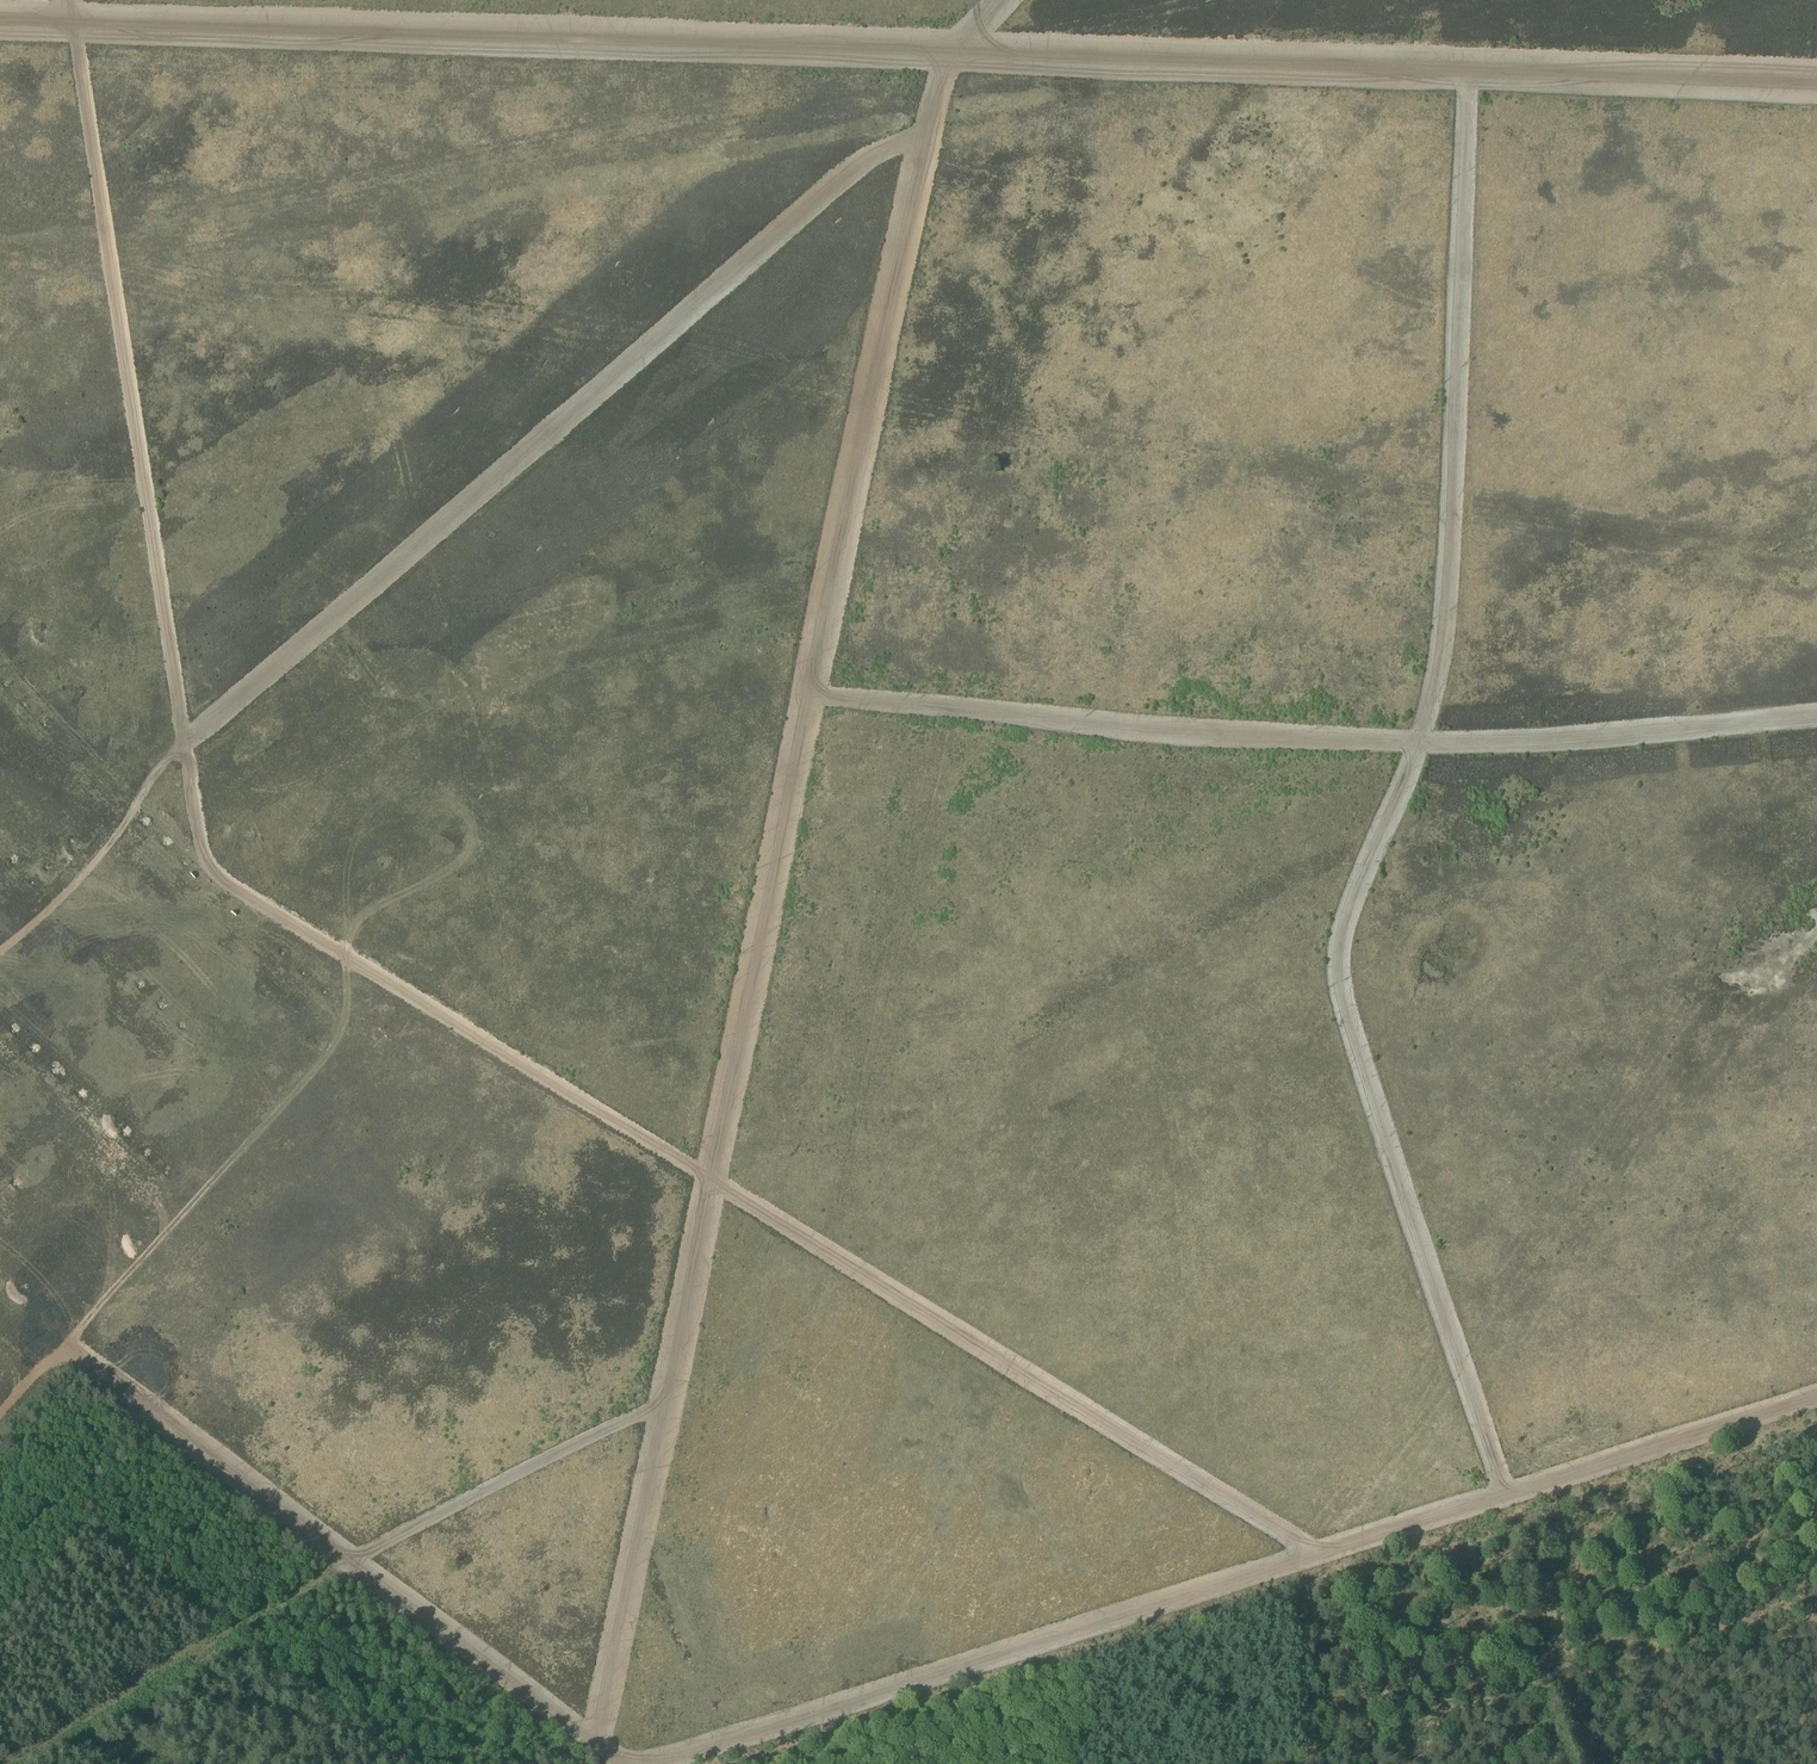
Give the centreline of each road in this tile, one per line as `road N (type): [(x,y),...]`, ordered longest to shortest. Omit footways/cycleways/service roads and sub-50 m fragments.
road 1 (track): [(1318,1556),(210,873),(72,0)]
road 2 (track): [(0,20),(1816,85)]
road 3 (track): [(1000,0),(954,55),(924,137),(601,1747)]
road 4 (track): [(1468,74),(1440,654),(1418,741),(1350,911),(1341,976),(1505,1497)]
road 5 (track): [(924,137),(886,149),(804,208),(166,762),(93,863),(0,951)]
road 6 (track): [(1816,1397),(649,1763)]
road 7 (track): [(1816,714),(1587,739),(1418,741),(1090,726),(809,691)]
road 8 (track): [(620,1763),(65,1346)]
road 9 (track): [(346,956),(341,1033),(65,1346)]
road 10 (track): [(354,1559),(665,1403)]

